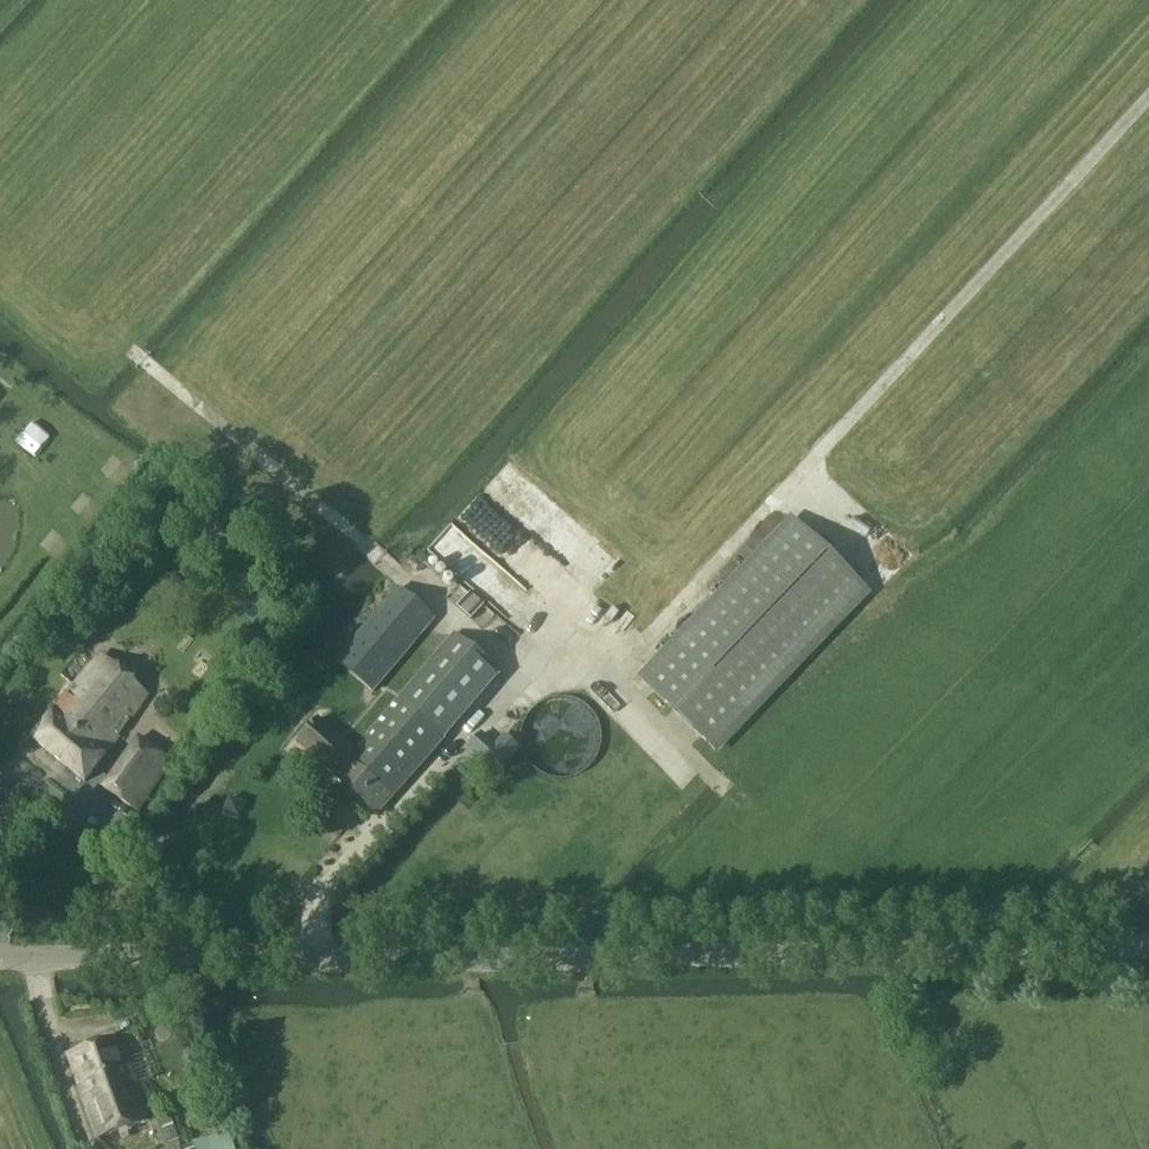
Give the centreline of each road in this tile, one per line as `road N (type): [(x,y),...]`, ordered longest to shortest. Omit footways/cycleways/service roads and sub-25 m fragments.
road 1 (track): [(331,956),(335,879),(540,658),(635,651),(1148,95)]
road 2 (unclassified): [(1148,942),(0,964)]

